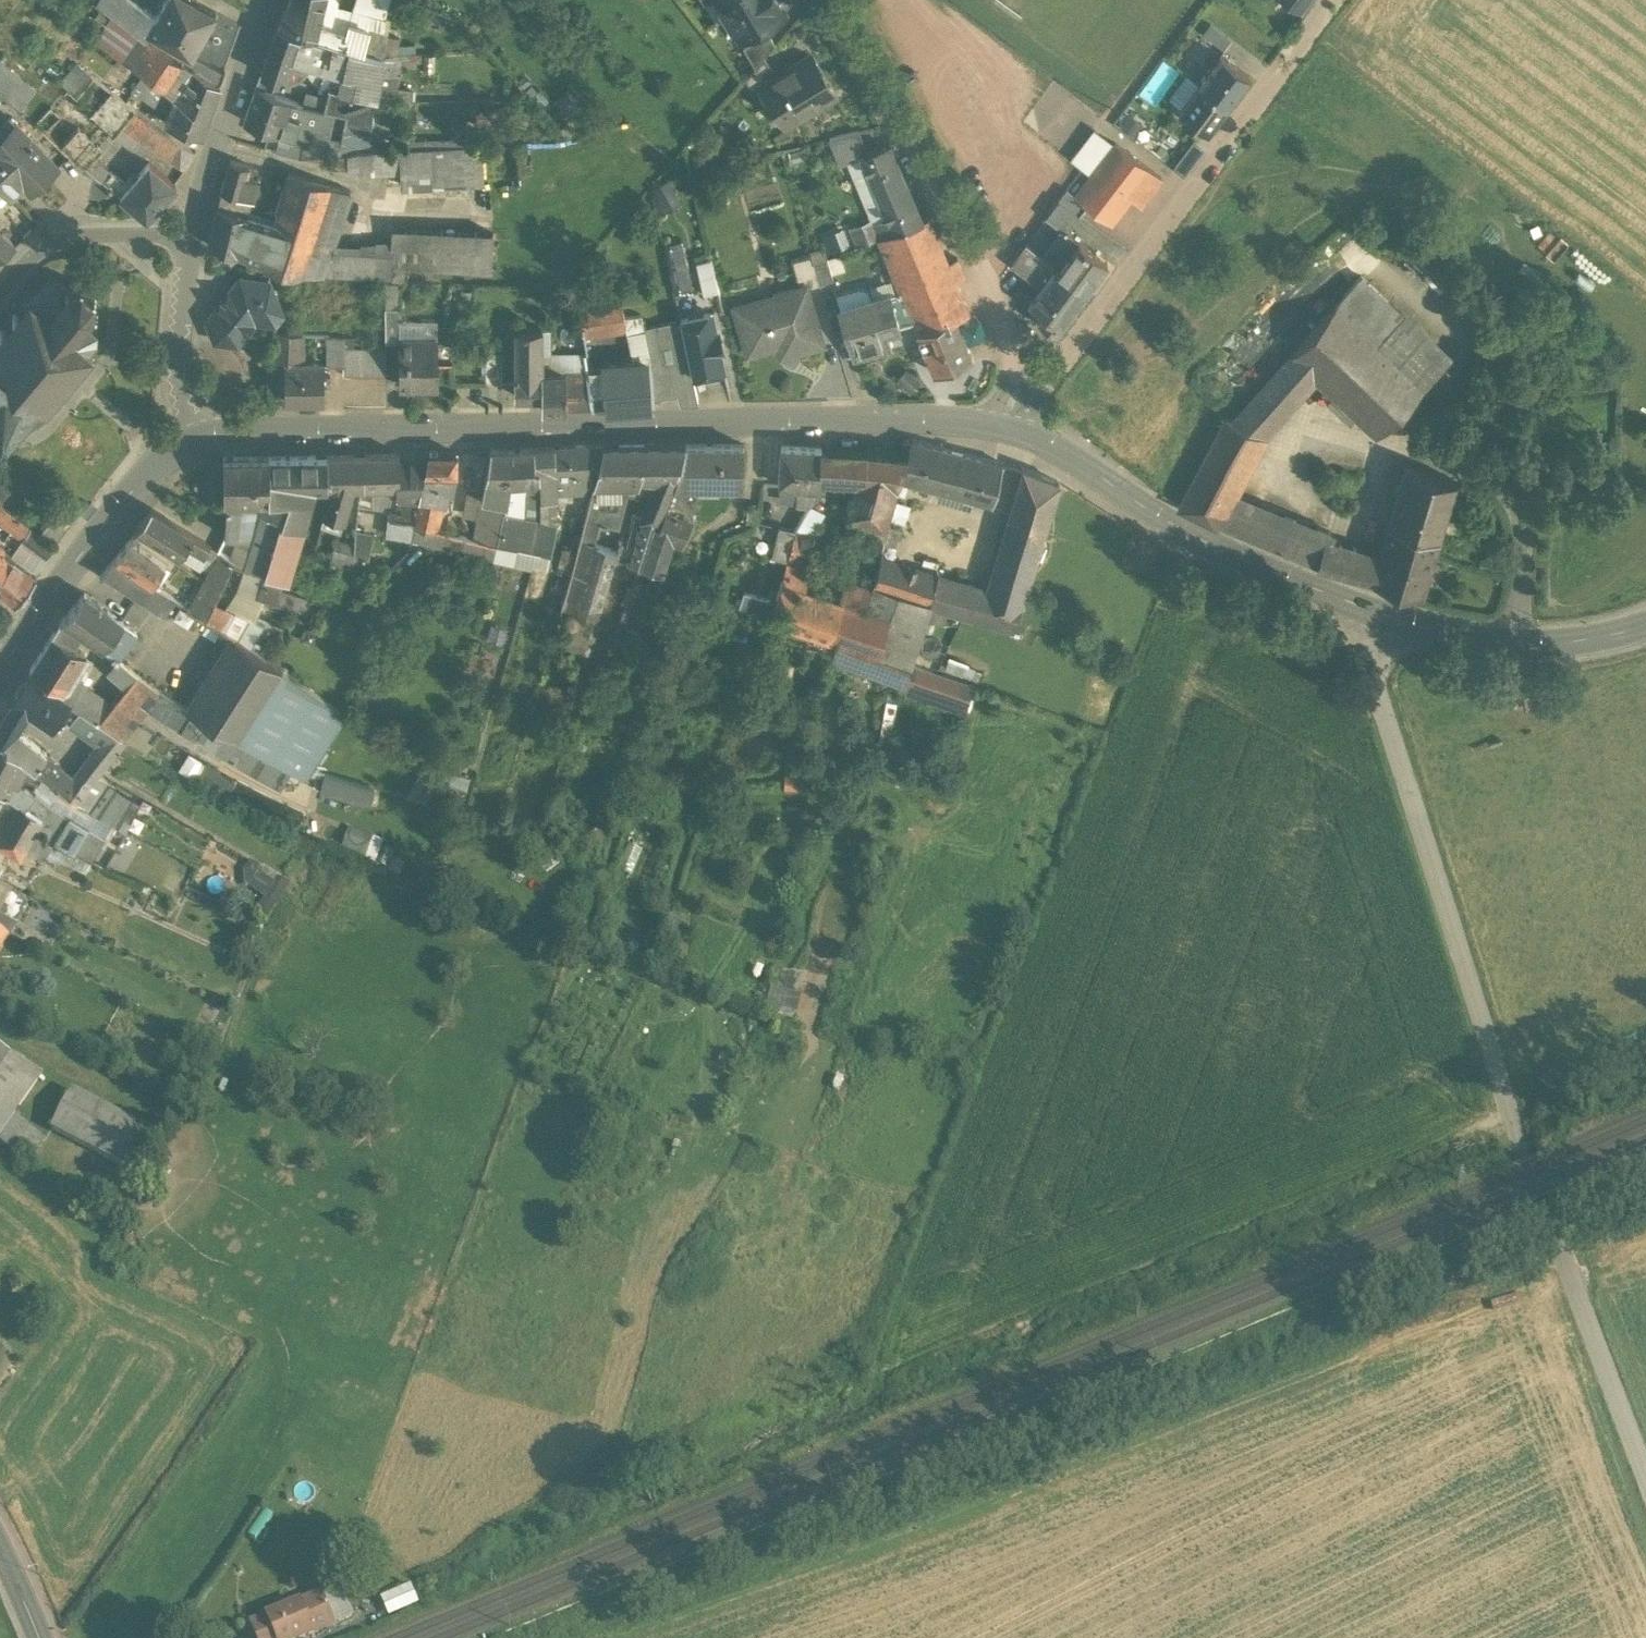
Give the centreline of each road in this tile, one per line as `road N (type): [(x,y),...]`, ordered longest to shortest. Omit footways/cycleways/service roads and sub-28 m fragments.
road 1 (track): [(648,1637),(1010,1506),(1578,1276)]
road 2 (secondary): [(188,442),(671,425),(993,431)]
road 3 (residential): [(1574,1265),(1522,1146),(1367,662),(1381,619)]
road 4 (residential): [(1334,0),(1061,364),(1029,381)]
road 5 (residential): [(1029,381),(829,0)]
road 6 (secondary): [(1029,440),(1116,501),(1198,543),(1381,619)]
road 7 (secondary): [(17,650),(110,519),(188,442)]
road 8 (secondary): [(1381,619),(1554,649),(1645,627)]
road 9 (unclassified): [(190,240),(265,0)]
road 10 (residential): [(0,290),(39,248),(72,238),(190,240)]
road 11 (residential): [(1574,1265),(1645,1459)]
road 12 (unclassified): [(188,442),(180,339),(190,240)]

